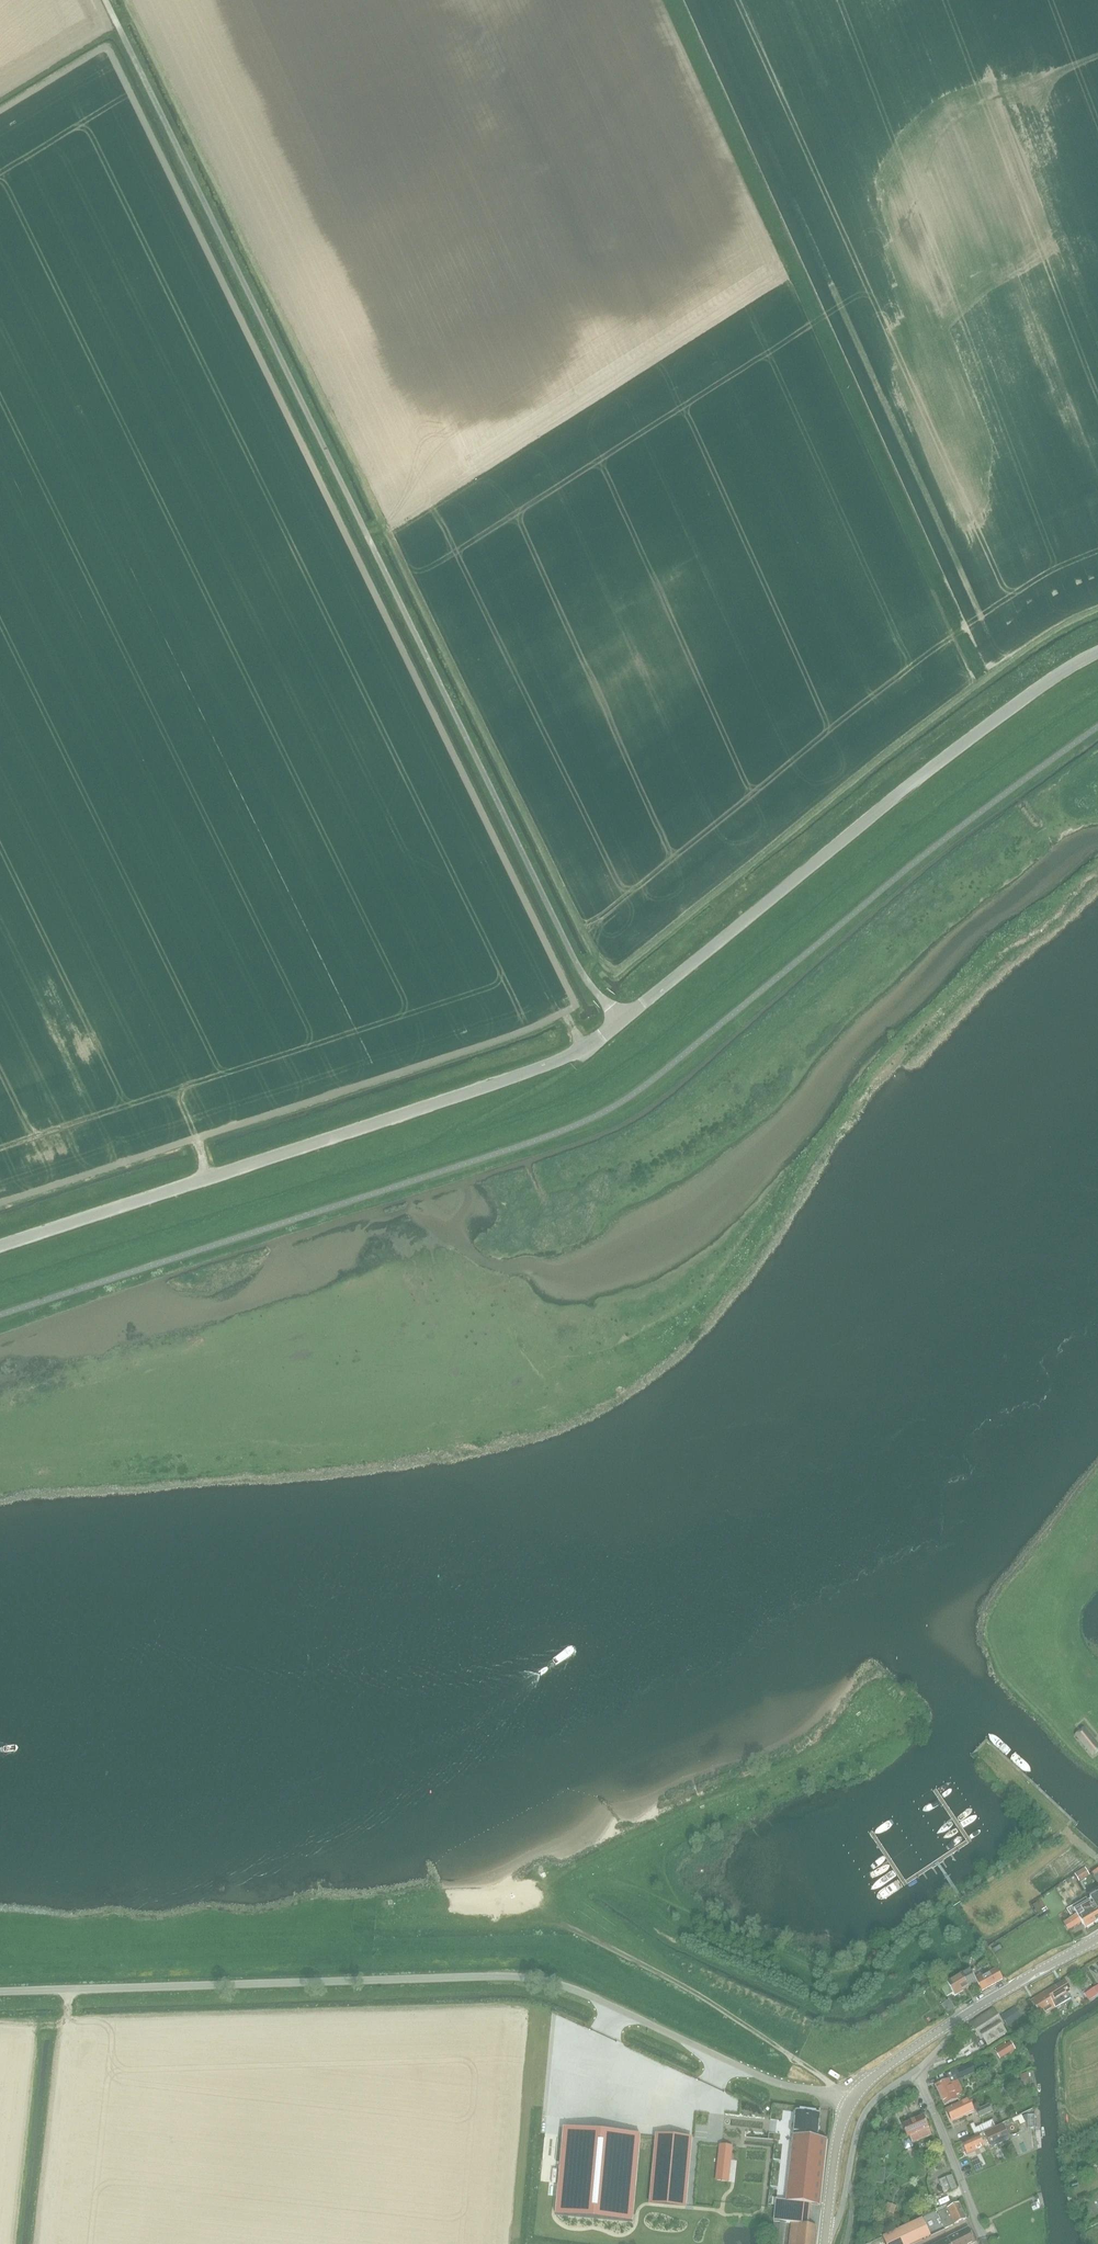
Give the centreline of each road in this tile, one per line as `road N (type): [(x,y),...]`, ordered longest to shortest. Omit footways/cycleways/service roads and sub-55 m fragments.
road 1 (tertiary): [(0,1246),(586,1049),(917,780),(1097,653)]
road 2 (unclassified): [(849,2108),(822,2092),(771,2082),(560,1982),(508,1975),(0,1993)]
road 3 (track): [(854,2100),(695,1994),(540,1907),(588,1882),(618,1882),(790,1957),(843,1972),(962,1898)]
road 4 (track): [(67,1990),(46,2186)]
road 5 (unclassified): [(828,2231),(842,2211),(867,2111),(920,2074)]
road 6 (unclassified): [(988,2243),(920,2074)]
road 7 (tertiary): [(959,2023),(1097,1939)]
road 8 (tertiary): [(849,2108),(886,2071),(959,2023)]
road 9 (tertiary): [(828,2231),(849,2108)]

